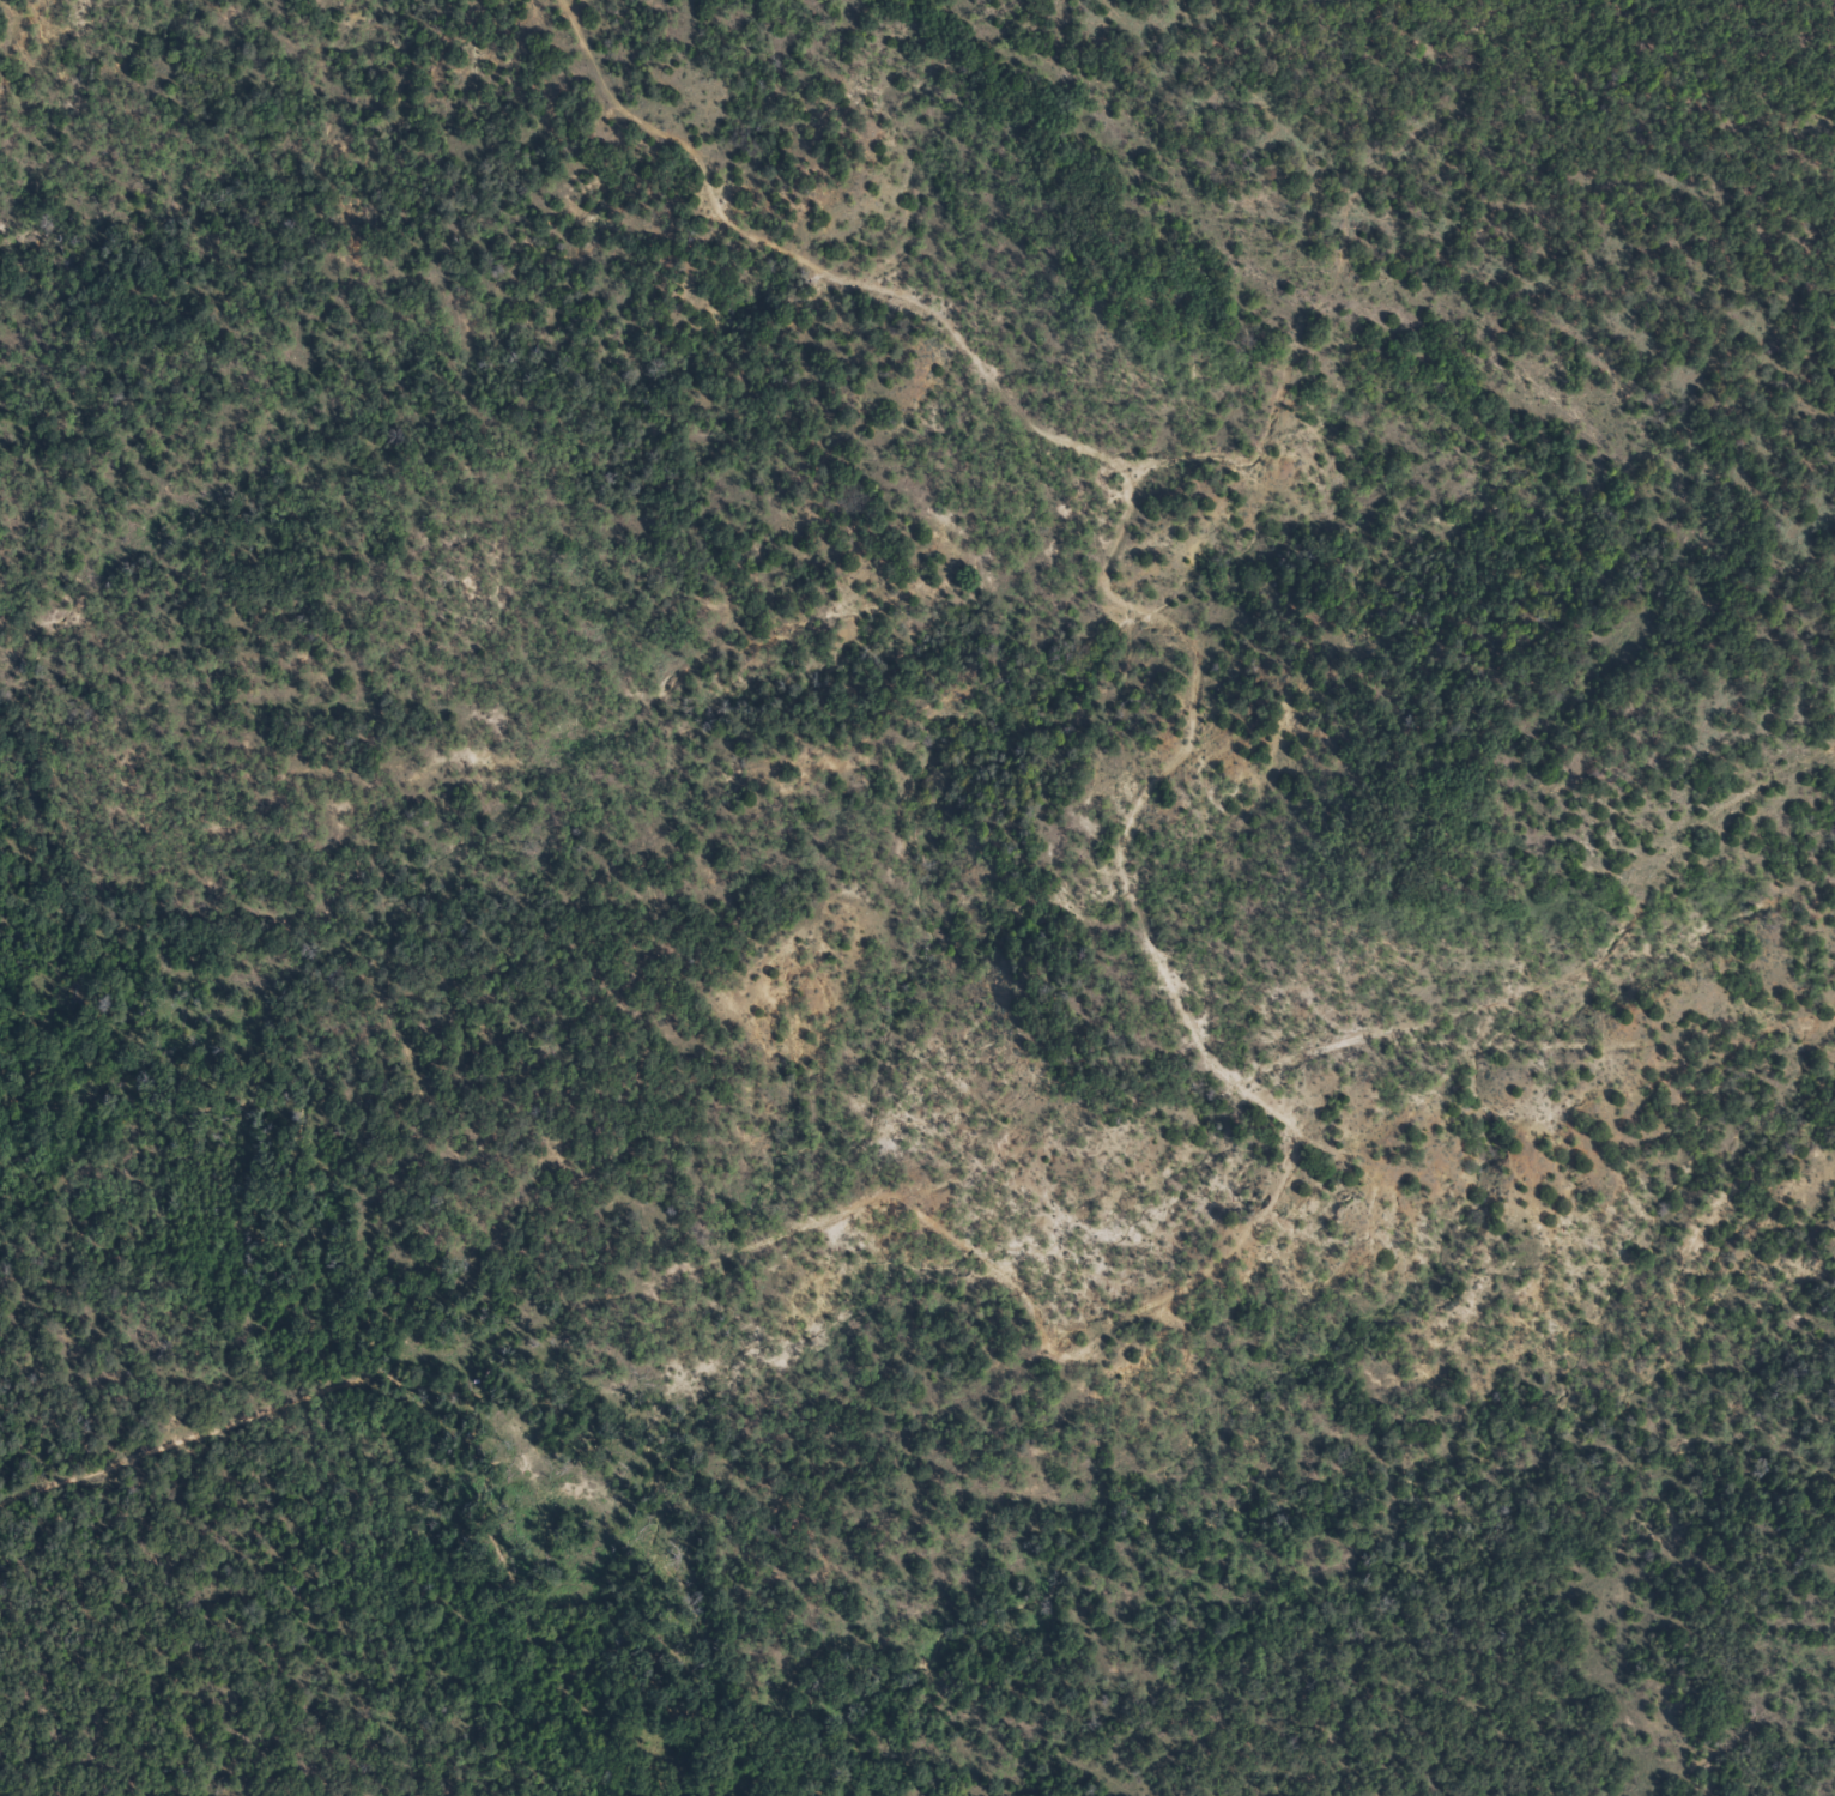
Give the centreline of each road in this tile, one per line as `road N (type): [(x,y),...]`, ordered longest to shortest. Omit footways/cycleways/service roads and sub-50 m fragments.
road 1 (residential): [(1077,1349),(1194,1300),(1276,1217),(1298,1160),(1292,1119),(1222,1069),(1152,941),(1134,876),(1143,822),(1201,736),(1212,646),(1186,627),(1128,611),(1122,600),(1124,562),(1143,510),(1122,467),(1034,430),(953,323),(835,288),(817,270),(740,240),(676,133),(619,98),(558,0)]

